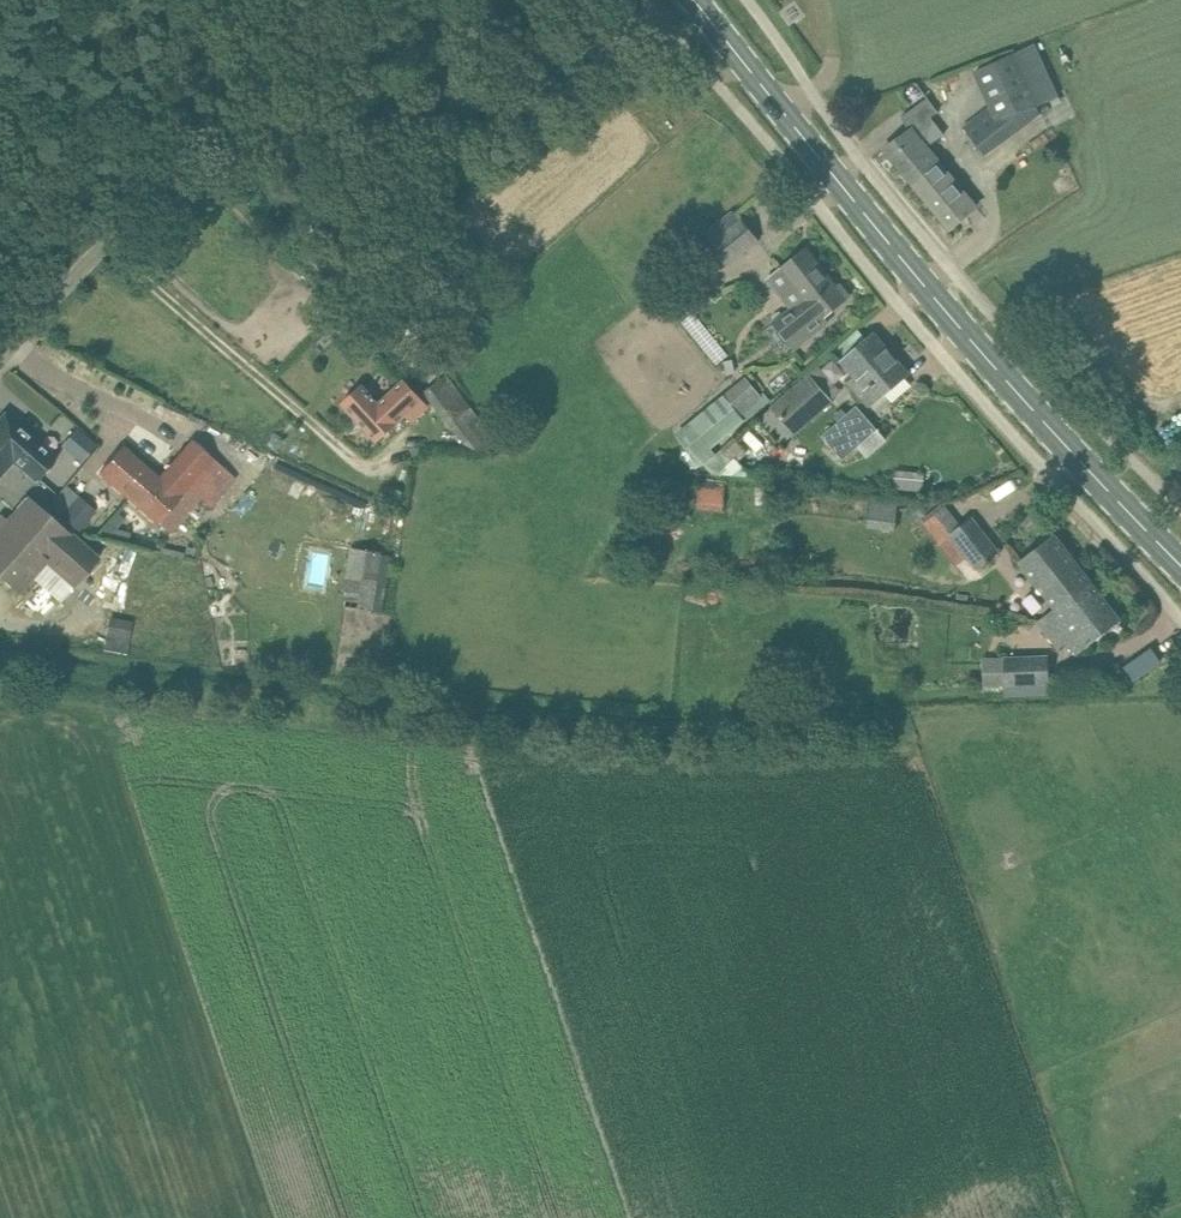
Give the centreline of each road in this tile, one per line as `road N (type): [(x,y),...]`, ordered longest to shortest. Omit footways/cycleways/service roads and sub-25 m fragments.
road 1 (secondary): [(1180,566),(980,354),(703,0)]
road 2 (unclassified): [(0,357),(335,0)]

